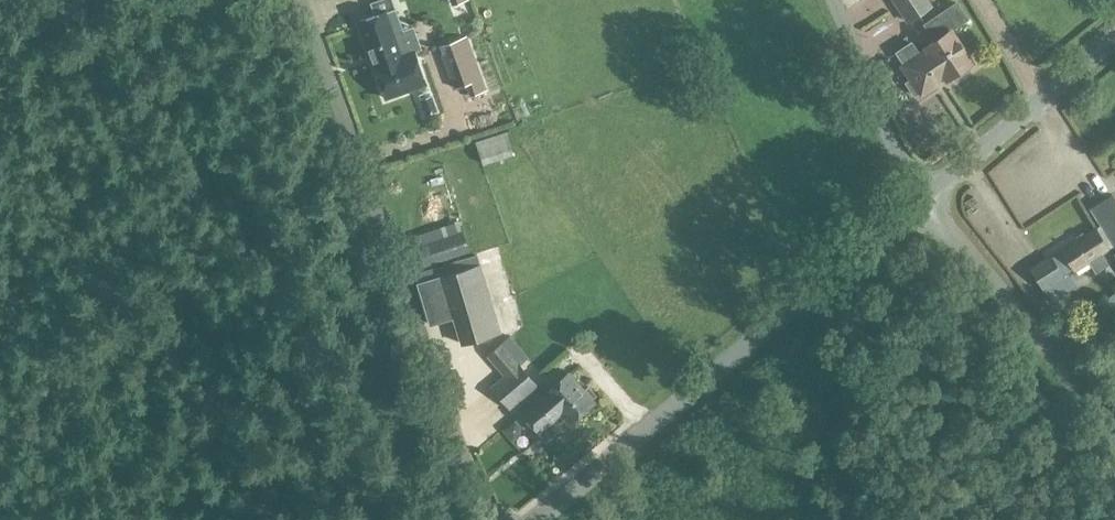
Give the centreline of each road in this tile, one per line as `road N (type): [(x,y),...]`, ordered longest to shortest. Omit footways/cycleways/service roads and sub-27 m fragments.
road 1 (unclassified): [(491,519),(300,0)]
road 2 (unclassified): [(535,519),(926,190)]
road 3 (unclassified): [(1114,428),(926,190)]
road 4 (unclassified): [(926,190),(1114,36)]
road 5 (unclassified): [(926,190),(909,173),(831,0)]

